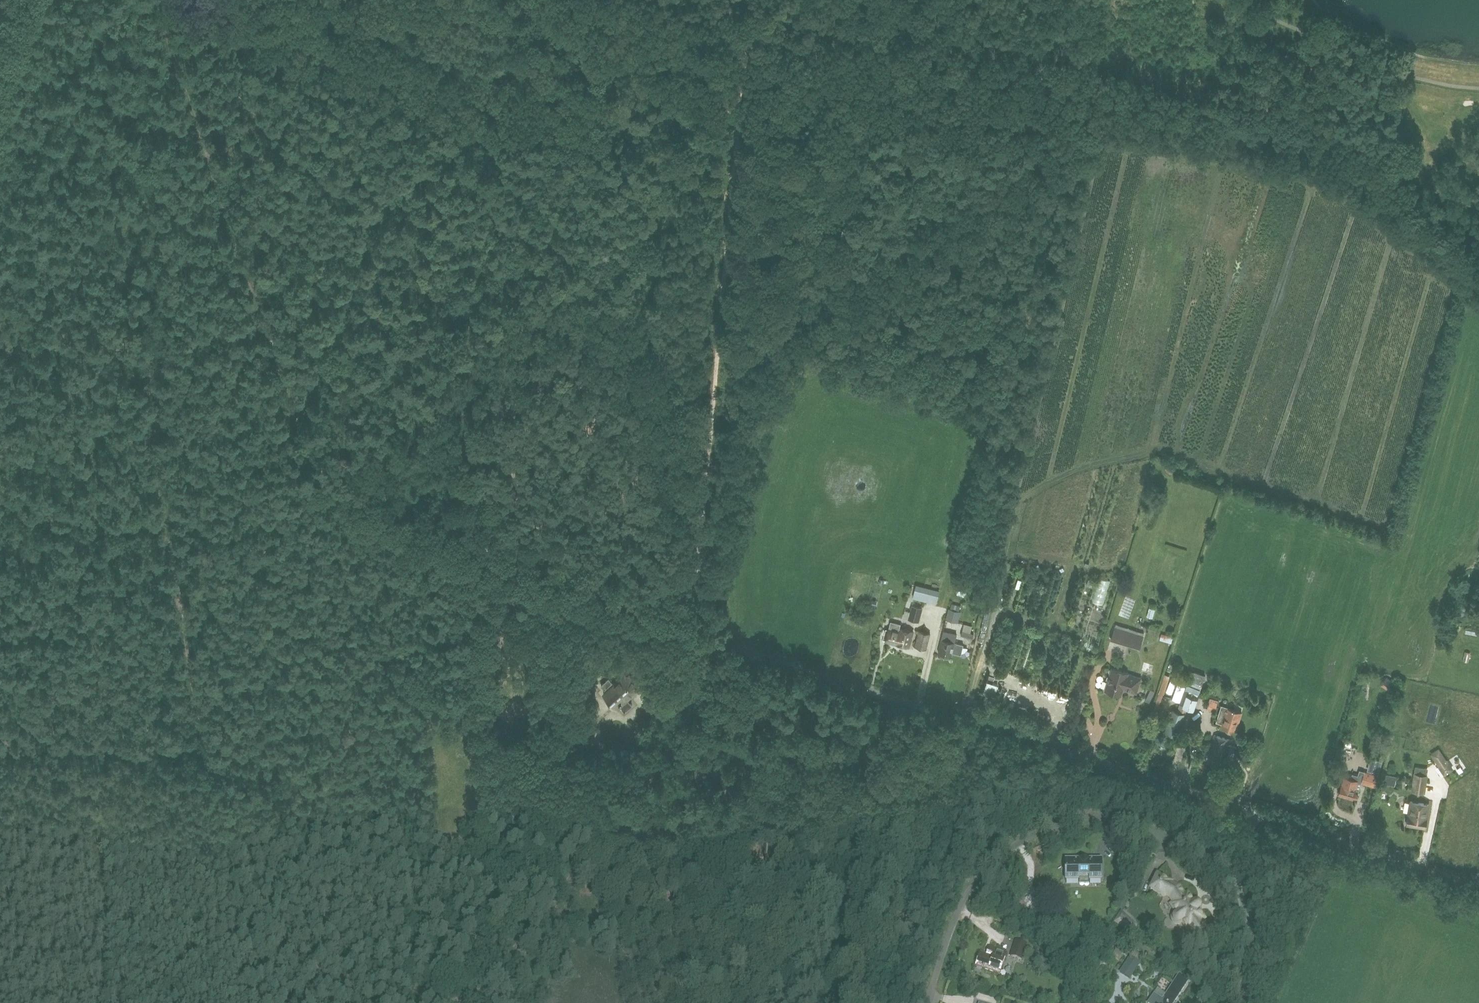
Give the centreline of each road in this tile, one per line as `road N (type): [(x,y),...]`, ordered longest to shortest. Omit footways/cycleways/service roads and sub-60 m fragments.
road 1 (residential): [(1255,813),(726,643)]
road 2 (residential): [(925,1002),(973,877),(1038,825),(1100,816),(1165,837),(1234,878)]
road 3 (track): [(834,1002),(922,706)]
road 4 (residential): [(1478,883),(1255,813)]
road 5 (track): [(1315,0),(1335,18),(1426,58),(1478,62)]
road 6 (residential): [(1233,1002),(1250,956),(1234,878)]

